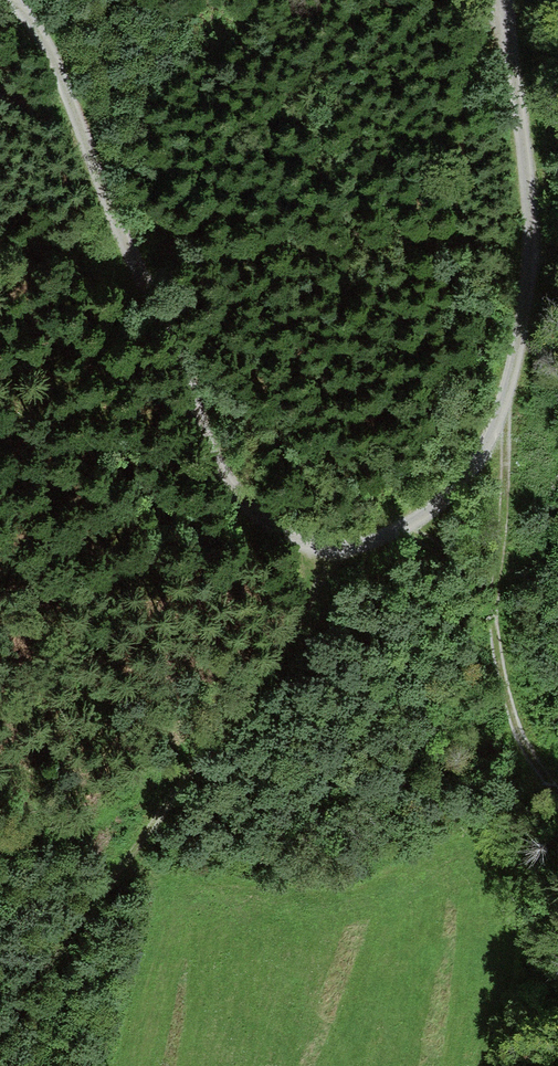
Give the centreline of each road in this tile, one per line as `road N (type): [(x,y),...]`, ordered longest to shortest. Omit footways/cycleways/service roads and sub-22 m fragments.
road 1 (track): [(327,551),(256,513),(233,485),(117,213),(74,88),(8,0)]
road 2 (track): [(0,1034),(298,633),(327,551)]
road 3 (track): [(493,0),(503,16),(531,175),(532,250),(518,338),(502,408),(457,484),(404,527)]
road 4 (track): [(404,527),(493,608),(504,695),(557,794)]
road 5 (track): [(502,408),(505,517),(493,608)]

